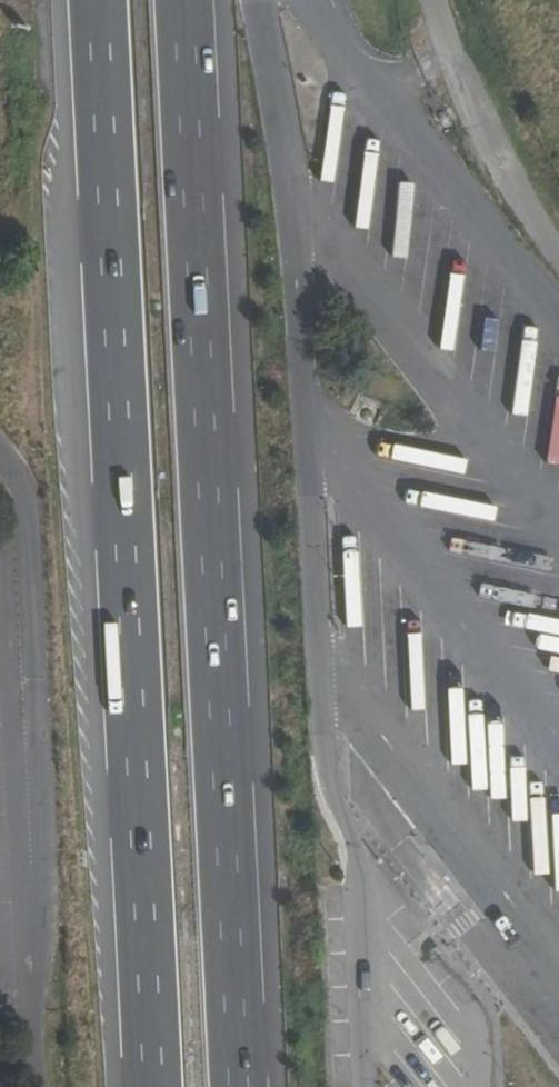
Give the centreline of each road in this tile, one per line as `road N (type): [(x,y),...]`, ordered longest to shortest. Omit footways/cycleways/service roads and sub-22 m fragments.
road 1 (motorway): [(91,0),(142,1086)]
road 2 (motorway): [(238,1086),(189,0)]

